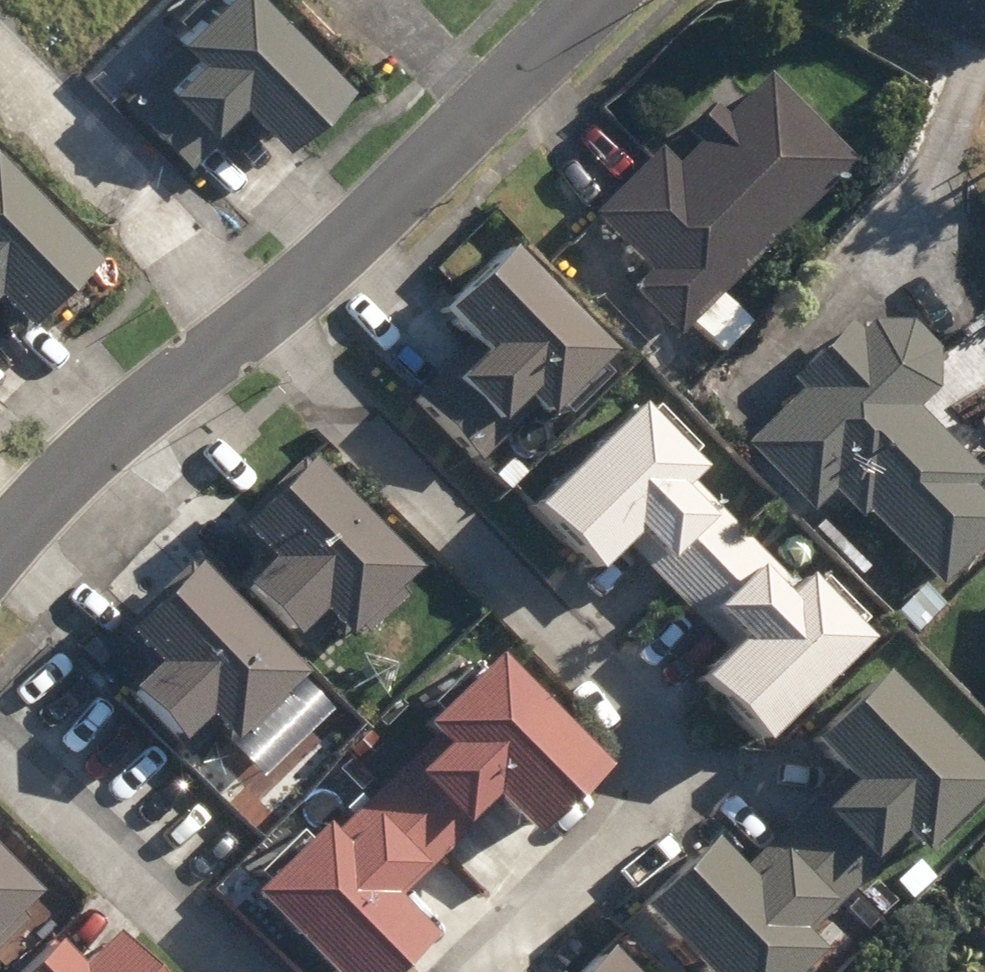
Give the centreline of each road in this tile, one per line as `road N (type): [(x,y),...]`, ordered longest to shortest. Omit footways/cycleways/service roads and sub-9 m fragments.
road 1 (residential): [(233,314),(658,753),(430,971)]
road 2 (residential): [(233,314),(593,0)]
road 3 (residential): [(238,971),(0,742)]
road 4 (residential): [(0,524),(233,314)]

